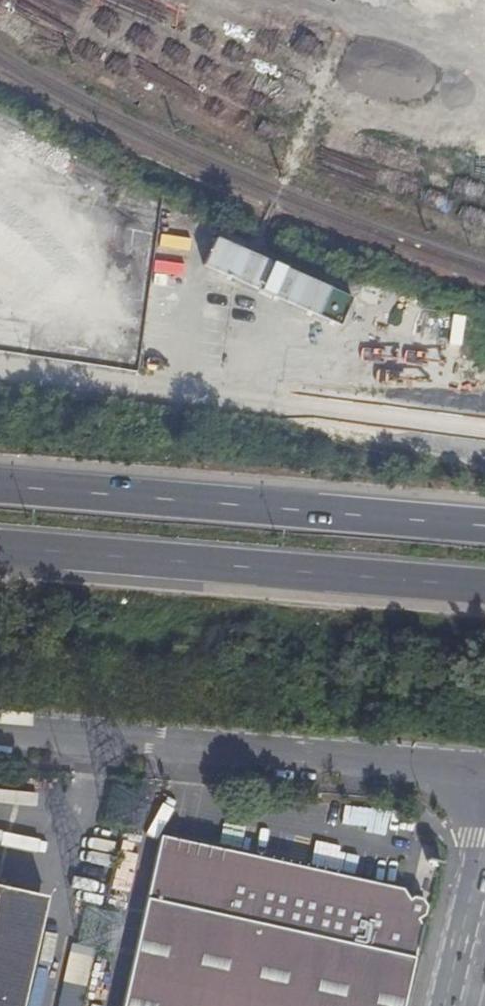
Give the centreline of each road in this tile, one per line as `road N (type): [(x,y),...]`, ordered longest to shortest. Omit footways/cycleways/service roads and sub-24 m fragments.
road 1 (motorway): [(484,529),(0,489)]
road 2 (unclassified): [(484,769),(0,731)]
road 3 (motorway): [(0,552),(484,589)]
road 4 (unclassified): [(439,1005),(484,803)]

